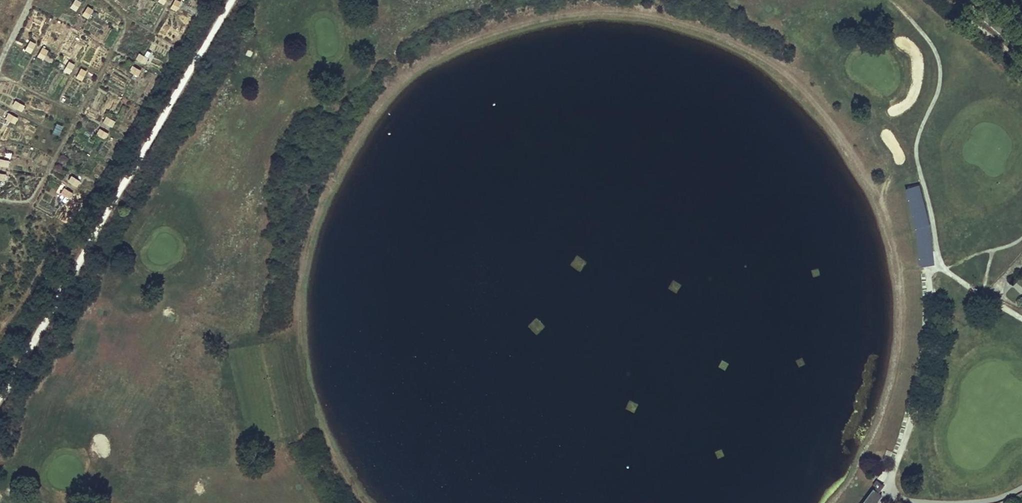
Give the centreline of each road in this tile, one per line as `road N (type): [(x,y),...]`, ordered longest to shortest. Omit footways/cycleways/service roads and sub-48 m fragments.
road 1 (track): [(0,200),(41,196),(128,24),(106,0)]

